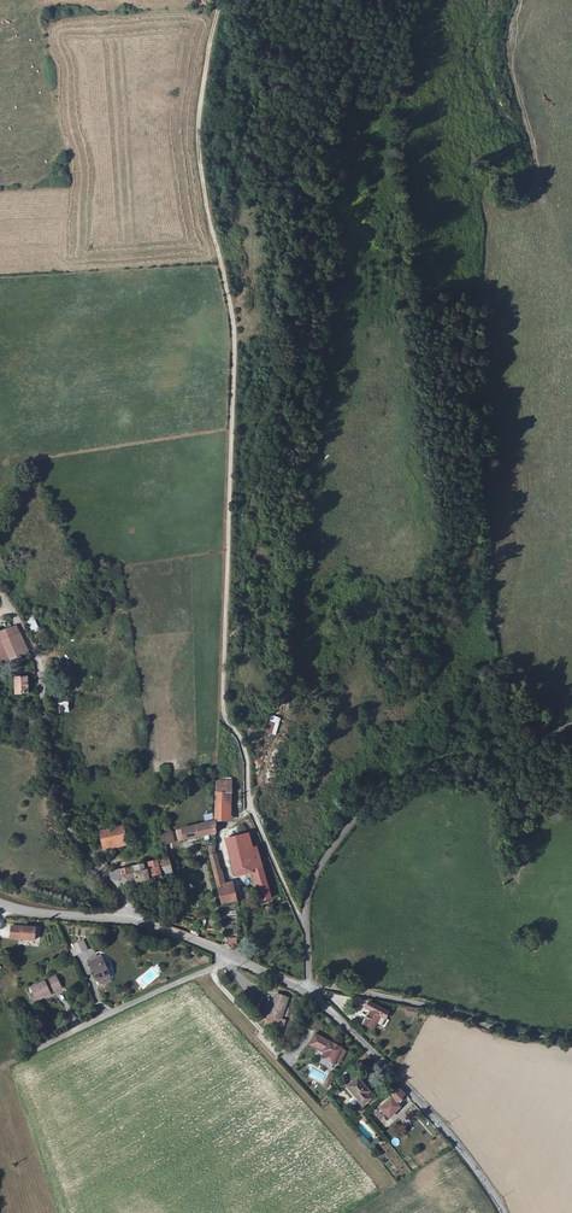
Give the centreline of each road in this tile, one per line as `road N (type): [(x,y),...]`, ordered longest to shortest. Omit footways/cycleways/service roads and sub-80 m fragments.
road 1 (track): [(221,0),(198,131),(234,334),(224,707),(246,757),(251,804),(306,930)]
road 2 (unclassified): [(309,986),(313,881),(383,791),(454,755),(500,756),(571,734)]
road 3 (residential): [(0,593),(37,665),(66,825),(129,920)]
road 4 (unclassified): [(309,986),(445,1128),(503,1212)]
road 5 (unclassified): [(571,1037),(499,1029),(443,1010),(309,986)]
road 6 (residential): [(232,958),(29,1055)]
road 7 (unclassified): [(0,902),(129,920)]

